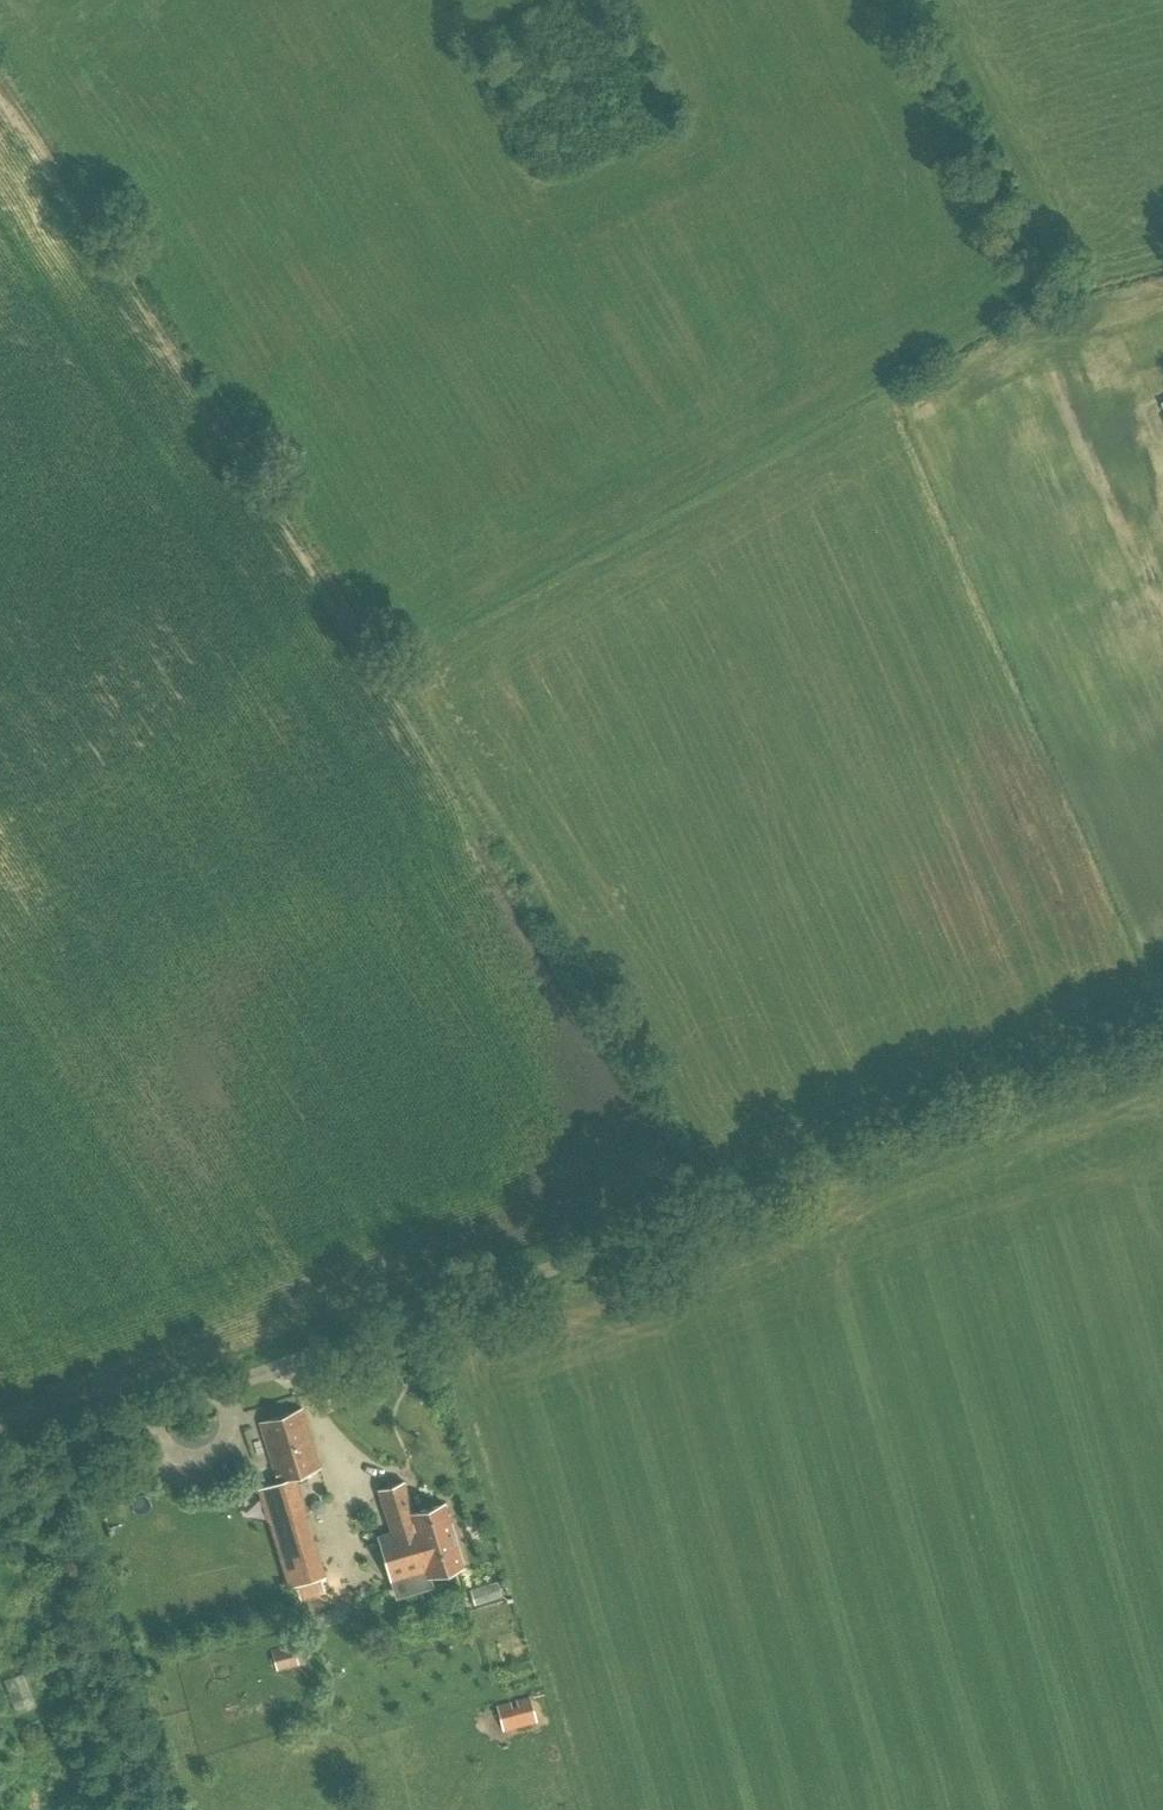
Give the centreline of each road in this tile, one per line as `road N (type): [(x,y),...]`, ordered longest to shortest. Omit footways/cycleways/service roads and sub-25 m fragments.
road 1 (unclassified): [(0,1467),(1162,1048)]

